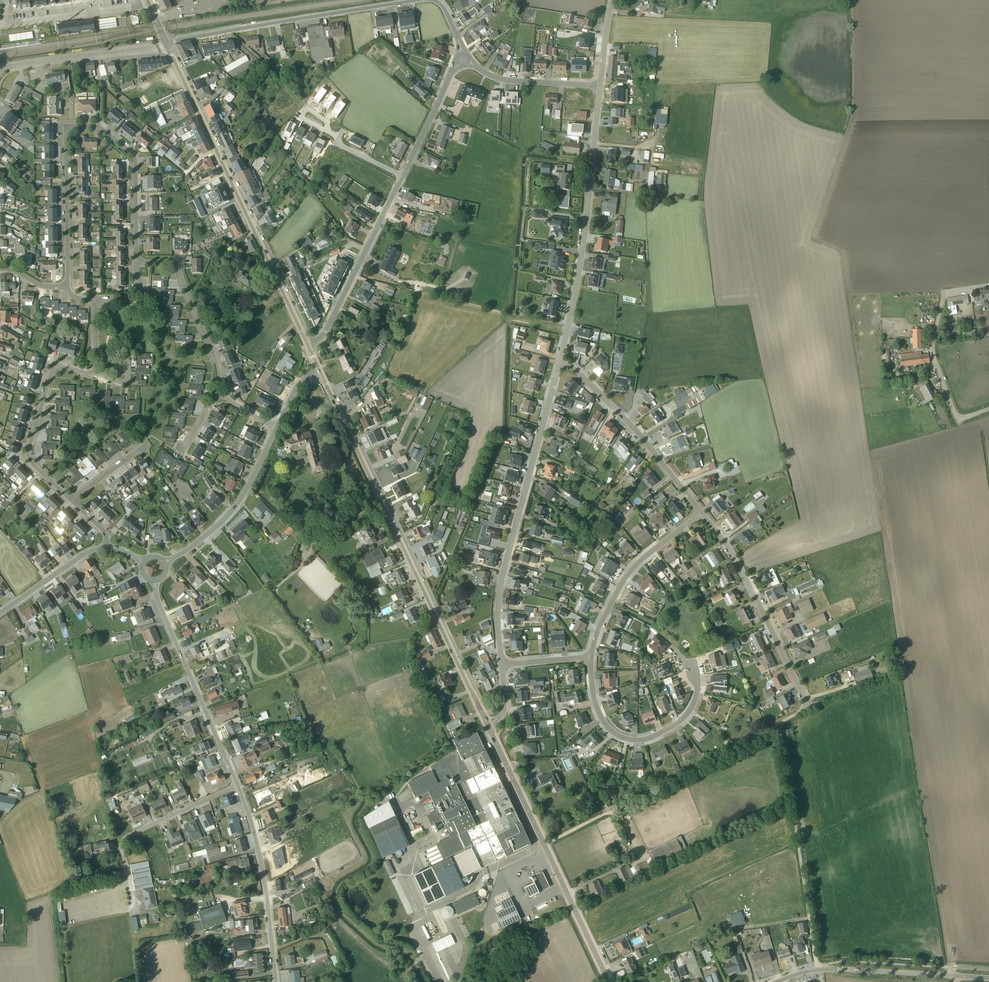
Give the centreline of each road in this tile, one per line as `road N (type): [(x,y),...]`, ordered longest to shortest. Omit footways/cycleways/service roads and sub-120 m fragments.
road 1 (primary): [(487,724),(320,371)]
road 2 (residential): [(139,259),(134,156),(99,127),(74,126),(65,136),(67,286)]
road 3 (primary): [(307,345),(167,45)]
road 4 (residential): [(560,364),(501,580),(501,665)]
road 5 (primary): [(608,981),(487,724)]
road 6 (residential): [(600,86),(560,364)]
road 7 (track): [(779,723),(544,845)]
road 8 (residential): [(424,0),(167,45)]
road 9 (residential): [(701,512),(739,565),(806,701),(800,713)]
road 10 (residential): [(155,581),(237,787)]
road 11 (unclassified): [(778,981),(823,969),(988,978)]
road 12 (residential): [(589,659),(602,720),(638,740),(691,710),(693,666)]
road 13 (residential): [(560,364),(621,416),(701,512)]
road 14 (residential): [(237,787),(265,886),(275,981)]
road 15 (track): [(779,723),(809,919)]
road 16 (residential): [(403,176),(326,329),(307,345)]
road 17 (residential): [(71,500),(28,452),(54,370),(95,375)]
road 18 (residential): [(701,512),(627,575),(589,659)]
road 19 (unclassified): [(988,411),(959,419),(933,349),(945,293),(971,289)]
road 20 (residential): [(275,429),(230,513),(166,563)]
road 21 (residential): [(139,259),(176,266),(216,361),(217,393)]
road 22 (tertiary): [(0,70),(167,45)]
road 23 (residential): [(127,873),(124,841),(237,787)]
road 24 (residential): [(148,3),(5,25)]
road 25 (residential): [(600,86),(504,79),(469,61)]
road 26 (residential): [(107,547),(78,558),(0,614)]
road 27 (residential): [(459,64),(403,176)]

